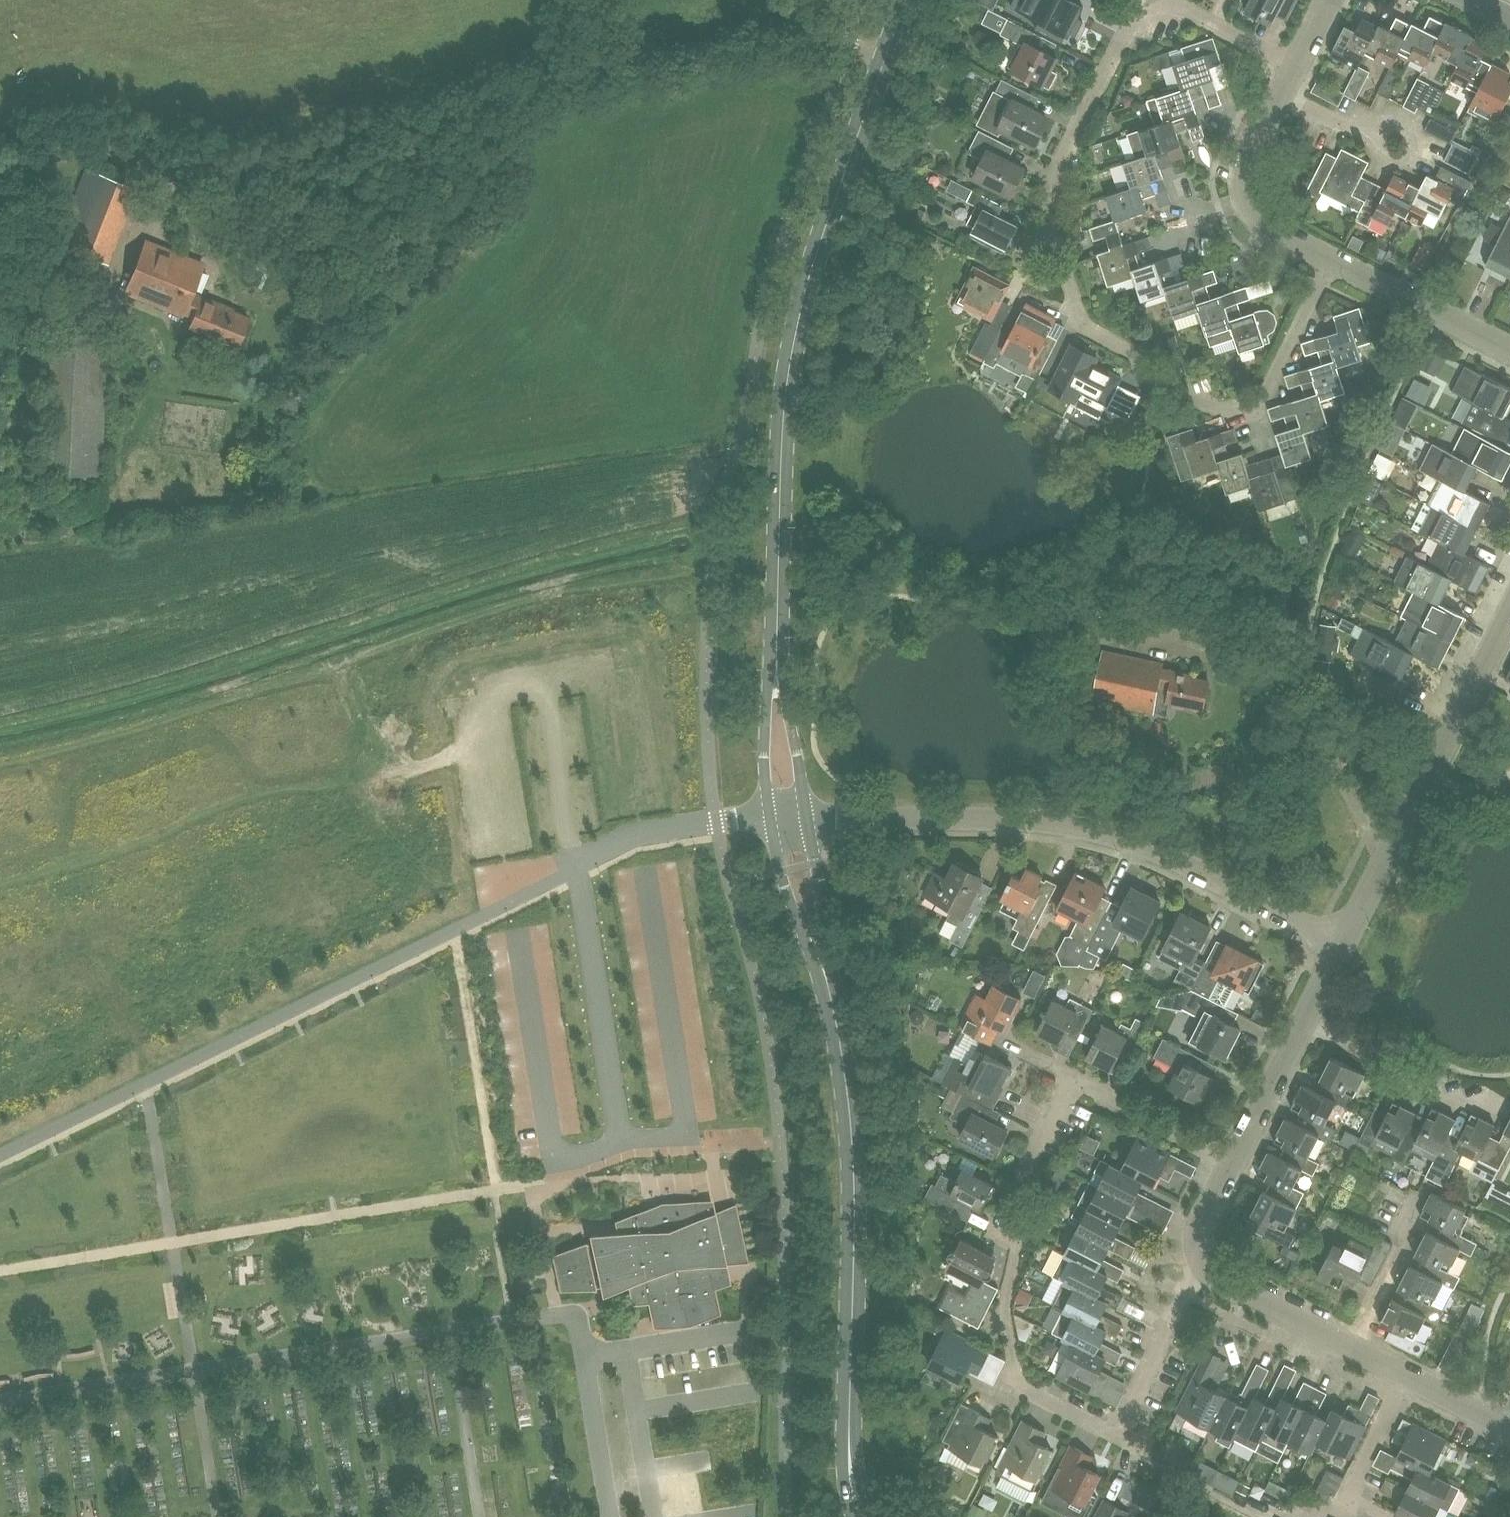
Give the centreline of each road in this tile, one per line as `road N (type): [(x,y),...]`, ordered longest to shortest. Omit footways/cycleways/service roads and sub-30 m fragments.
road 1 (residential): [(1231,1163),(1075,1083),(1010,1206),(1017,1247),(1005,1311),(1017,1386),(1116,1437),(1203,1264)]
road 2 (residential): [(1160,14),(1131,23),(1062,157),(1053,237),(1083,327),(1137,355),(1144,372),(1229,415),(1257,406),(1334,262)]
road 3 (unclassified): [(776,662),(781,457),(793,339),(909,0)]
road 4 (residential): [(1341,942),(1154,849),(1080,826),(808,815)]
road 5 (unclassified): [(865,1516),(852,1435),(854,1137),(826,976)]
road 6 (residential): [(1341,942),(1509,615)]
road 7 (unclassified): [(776,662),(764,754),(770,818),(780,872),(826,976)]
road 8 (residential): [(1302,1023),(1449,1104),(1472,1100),(1499,1114)]
road 9 (residential): [(1509,350),(1334,262)]
road 10 (residential): [(1351,1347),(1427,1186)]
road 11 (residential): [(1351,1347),(1223,1284),(1203,1264)]
road 12 (unclassified): [(826,976),(808,815)]
road 13 (residential): [(1231,1163),(1302,1023)]
road 14 (unclassified): [(808,815),(776,662)]
road 15 (residential): [(1295,66),(1180,7),(1160,14)]
road 16 (residential): [(1347,1499),(1408,1376)]

